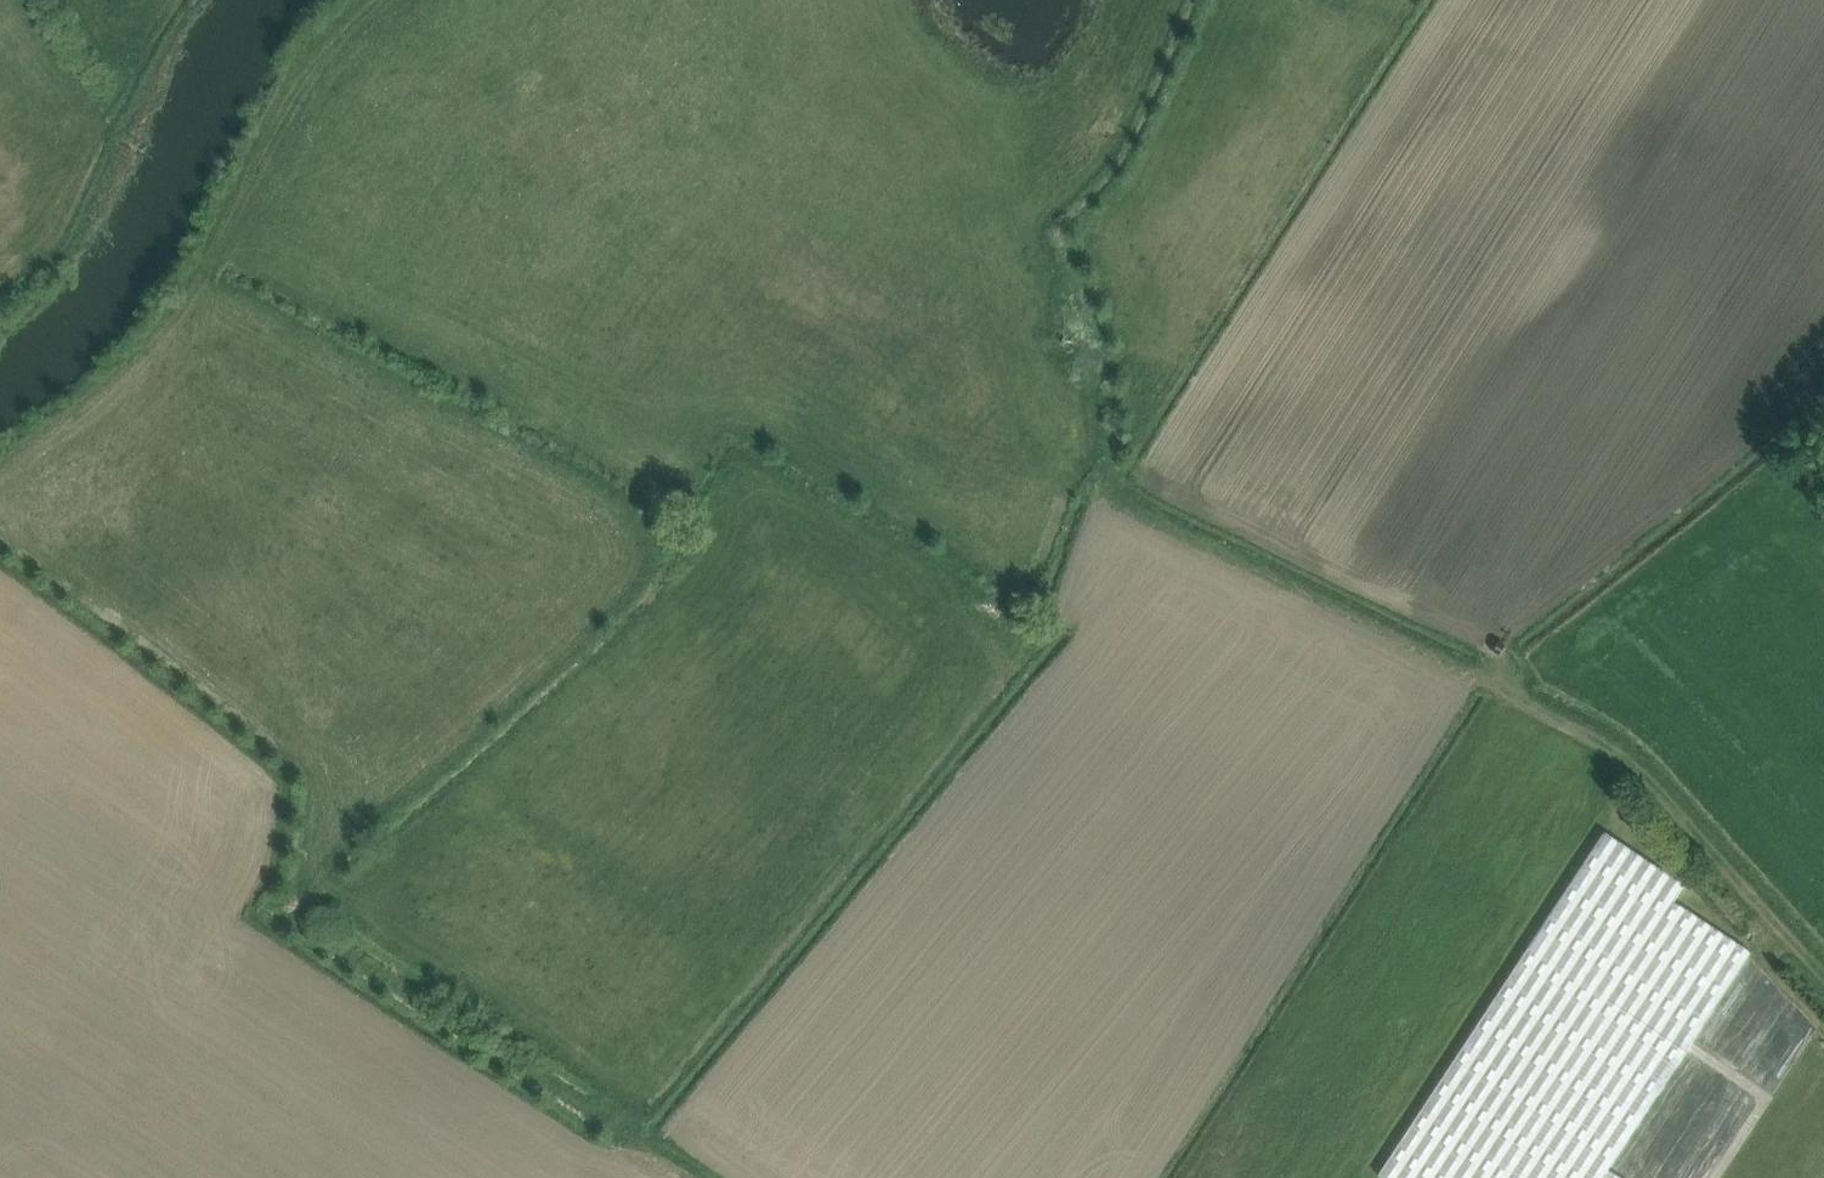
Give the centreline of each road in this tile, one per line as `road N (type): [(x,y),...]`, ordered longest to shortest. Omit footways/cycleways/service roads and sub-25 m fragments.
road 1 (track): [(684,1177),(306,939)]

